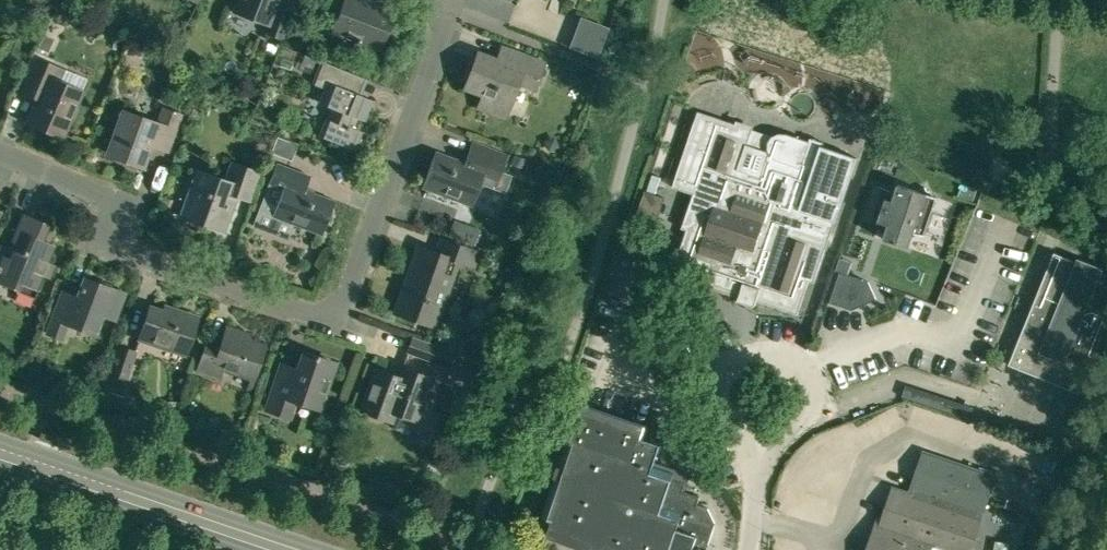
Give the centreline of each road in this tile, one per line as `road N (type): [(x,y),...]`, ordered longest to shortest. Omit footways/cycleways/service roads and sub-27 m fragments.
road 1 (residential): [(0,153),(100,195),(129,252),(335,322),(455,0)]
road 2 (unclassified): [(748,493),(807,408),(805,378),(784,358),(703,372),(732,479)]
road 3 (tertiary): [(282,549),(0,454)]

